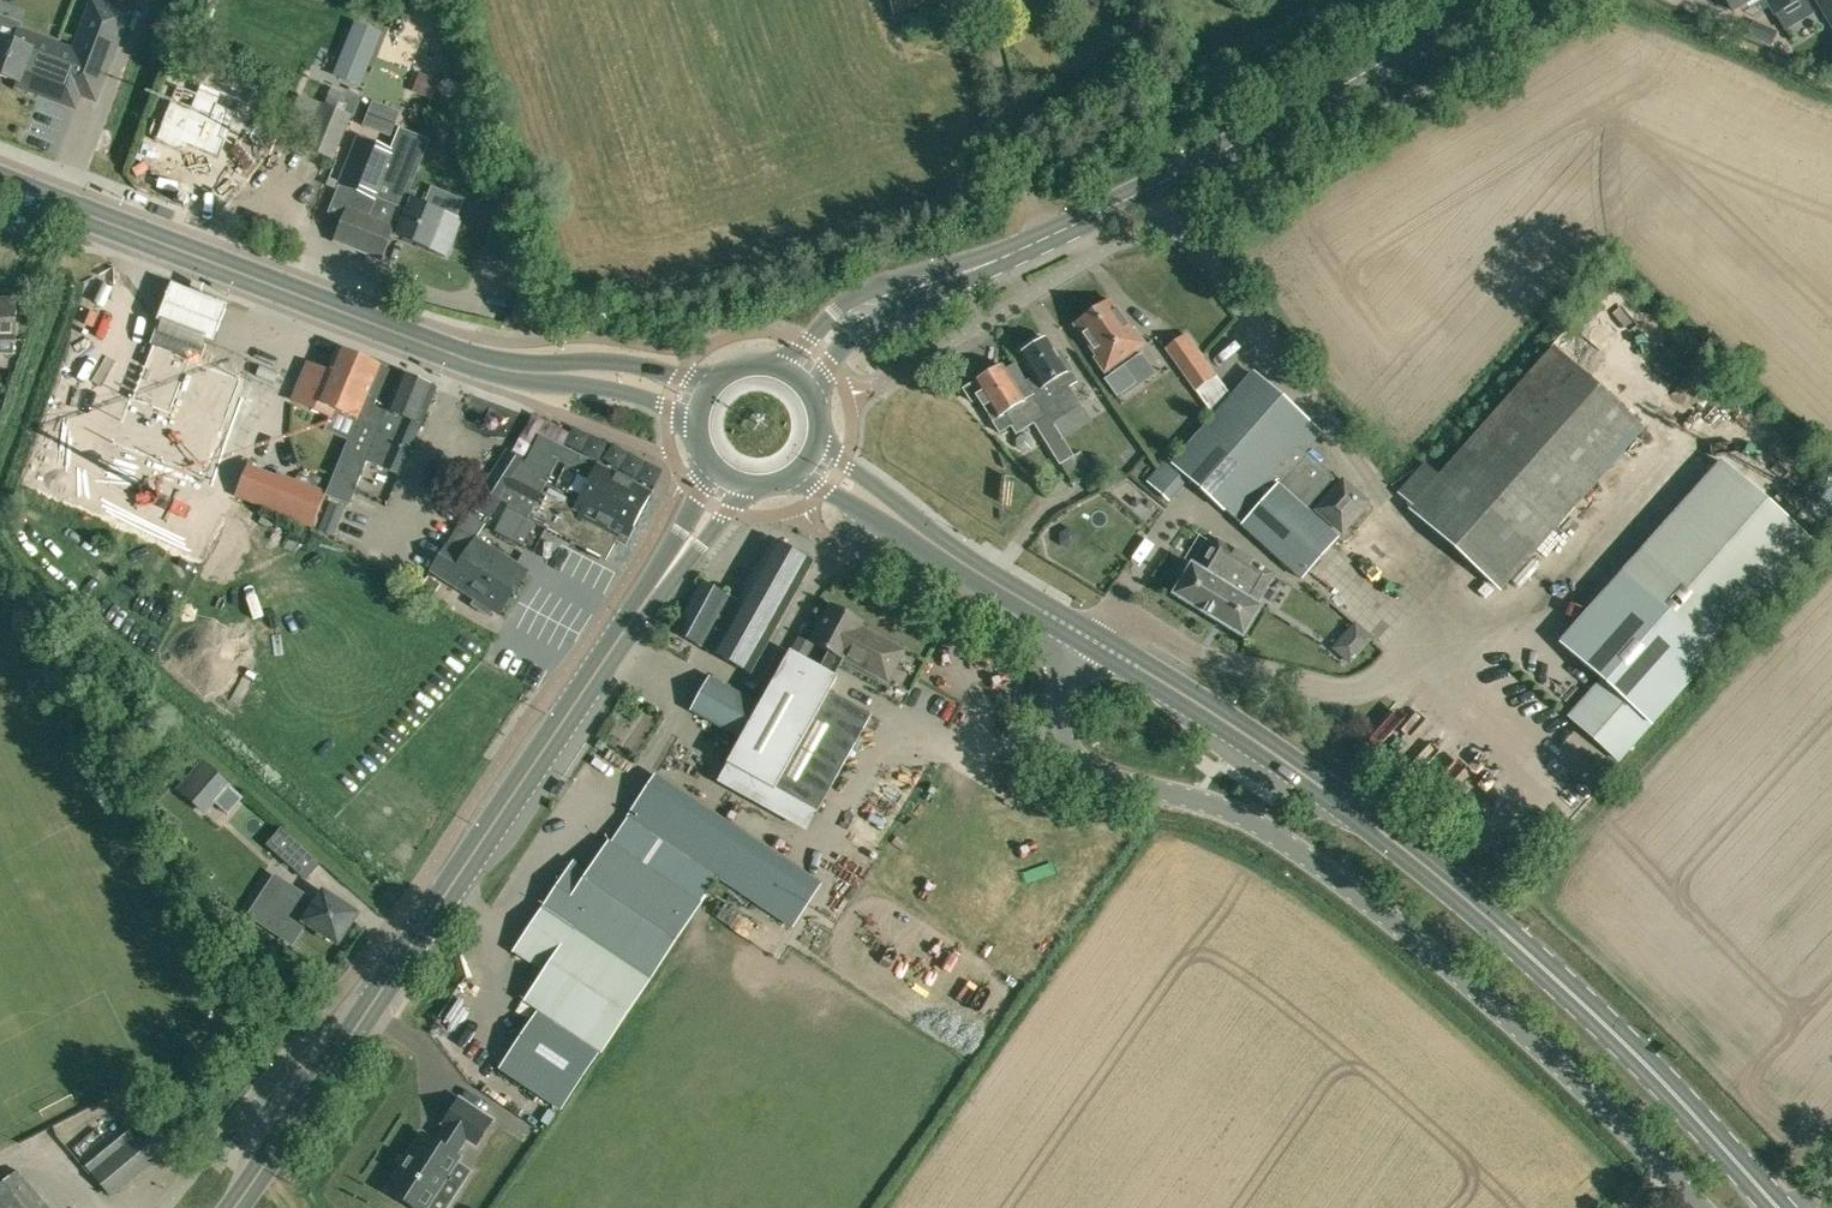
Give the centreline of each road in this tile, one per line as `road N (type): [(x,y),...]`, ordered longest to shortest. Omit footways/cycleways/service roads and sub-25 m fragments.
road 1 (unclassified): [(1699,1207),(1521,1029),(1296,848),(1238,816),(1107,785),(1074,768),(1060,746),(1057,710),(1092,642)]
road 2 (primary): [(1777,1207),(1588,1008),(1420,860),(1307,773),(1092,642)]
road 3 (primary): [(704,404),(622,380),(495,366),(412,340),(0,183)]
road 4 (secondary): [(233,1207),(632,618)]
road 5 (secondary): [(968,273),(1233,144),(1475,0)]
road 6 (secondary): [(968,273),(924,276),(848,301),(775,369)]
road 7 (primary): [(791,472),(982,572)]
road 8 (primary): [(982,572),(814,437)]
road 9 (secondary): [(808,398),(856,333),(968,273)]
road 10 (secondary): [(632,618),(759,483)]
road 11 (secondary): [(708,456),(698,494),(632,618)]
road 12 (primary): [(1092,642),(982,572)]

